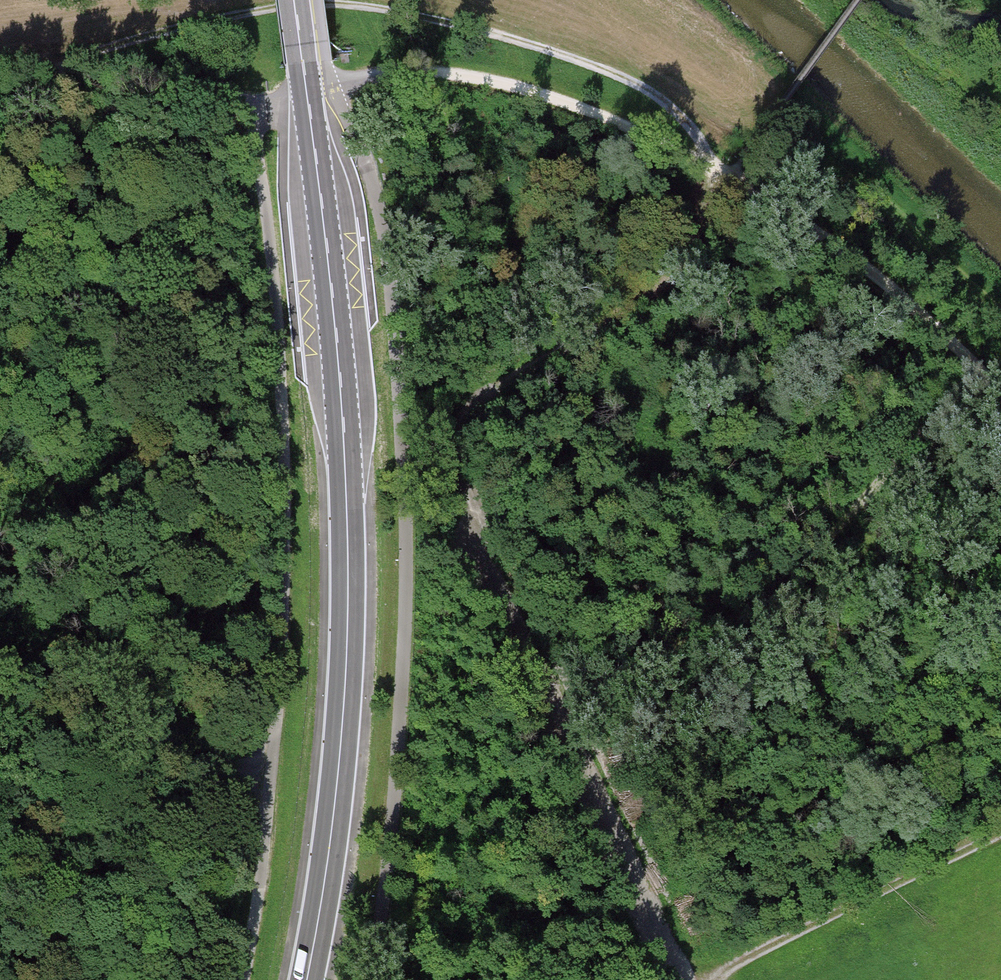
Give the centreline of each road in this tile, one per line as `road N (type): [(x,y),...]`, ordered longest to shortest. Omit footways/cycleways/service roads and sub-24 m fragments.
road 1 (secondary): [(307,979),(340,745),(348,508),(332,286),(295,0)]
road 2 (track): [(685,979),(475,546),(453,459),(474,407),(669,286),(725,175)]
road 3 (track): [(252,113),(277,300),(284,600),(271,787),(239,979)]
road 4 (track): [(41,68),(277,9),(345,5),(422,16),(637,84),(693,130),(725,175)]
road 5 (track): [(551,709),(772,597),(985,373)]
road 6 (track): [(333,89),(378,73),(496,81),(569,100),(725,175)]
road 7 (track): [(725,175),(858,262),(1000,389)]
road 8 (track): [(0,72),(180,80),(252,113),(333,89)]
road 9 (track): [(706,979),(1000,838)]
road 10 (track): [(0,714),(271,787)]
road 11 (track): [(669,286),(839,248)]

